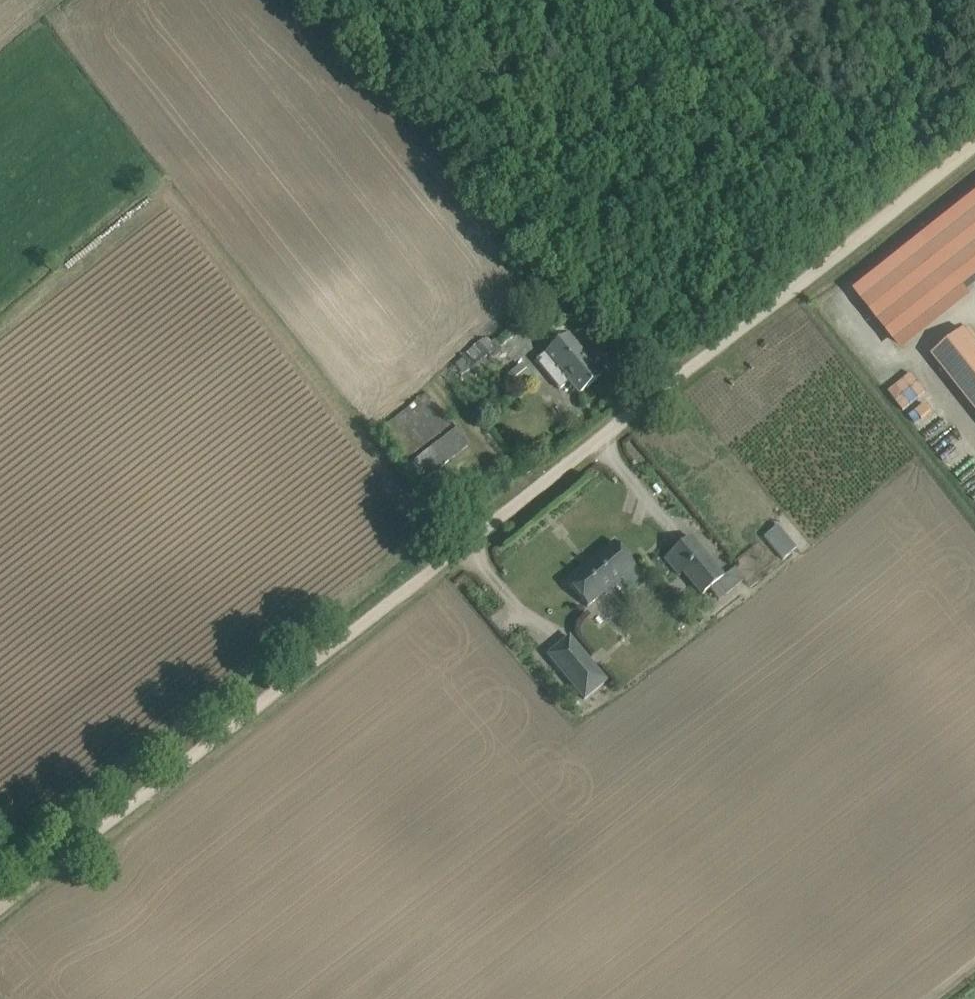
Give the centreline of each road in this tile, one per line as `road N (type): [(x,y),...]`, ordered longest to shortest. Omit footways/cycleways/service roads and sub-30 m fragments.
road 1 (track): [(0,898),(974,141)]

